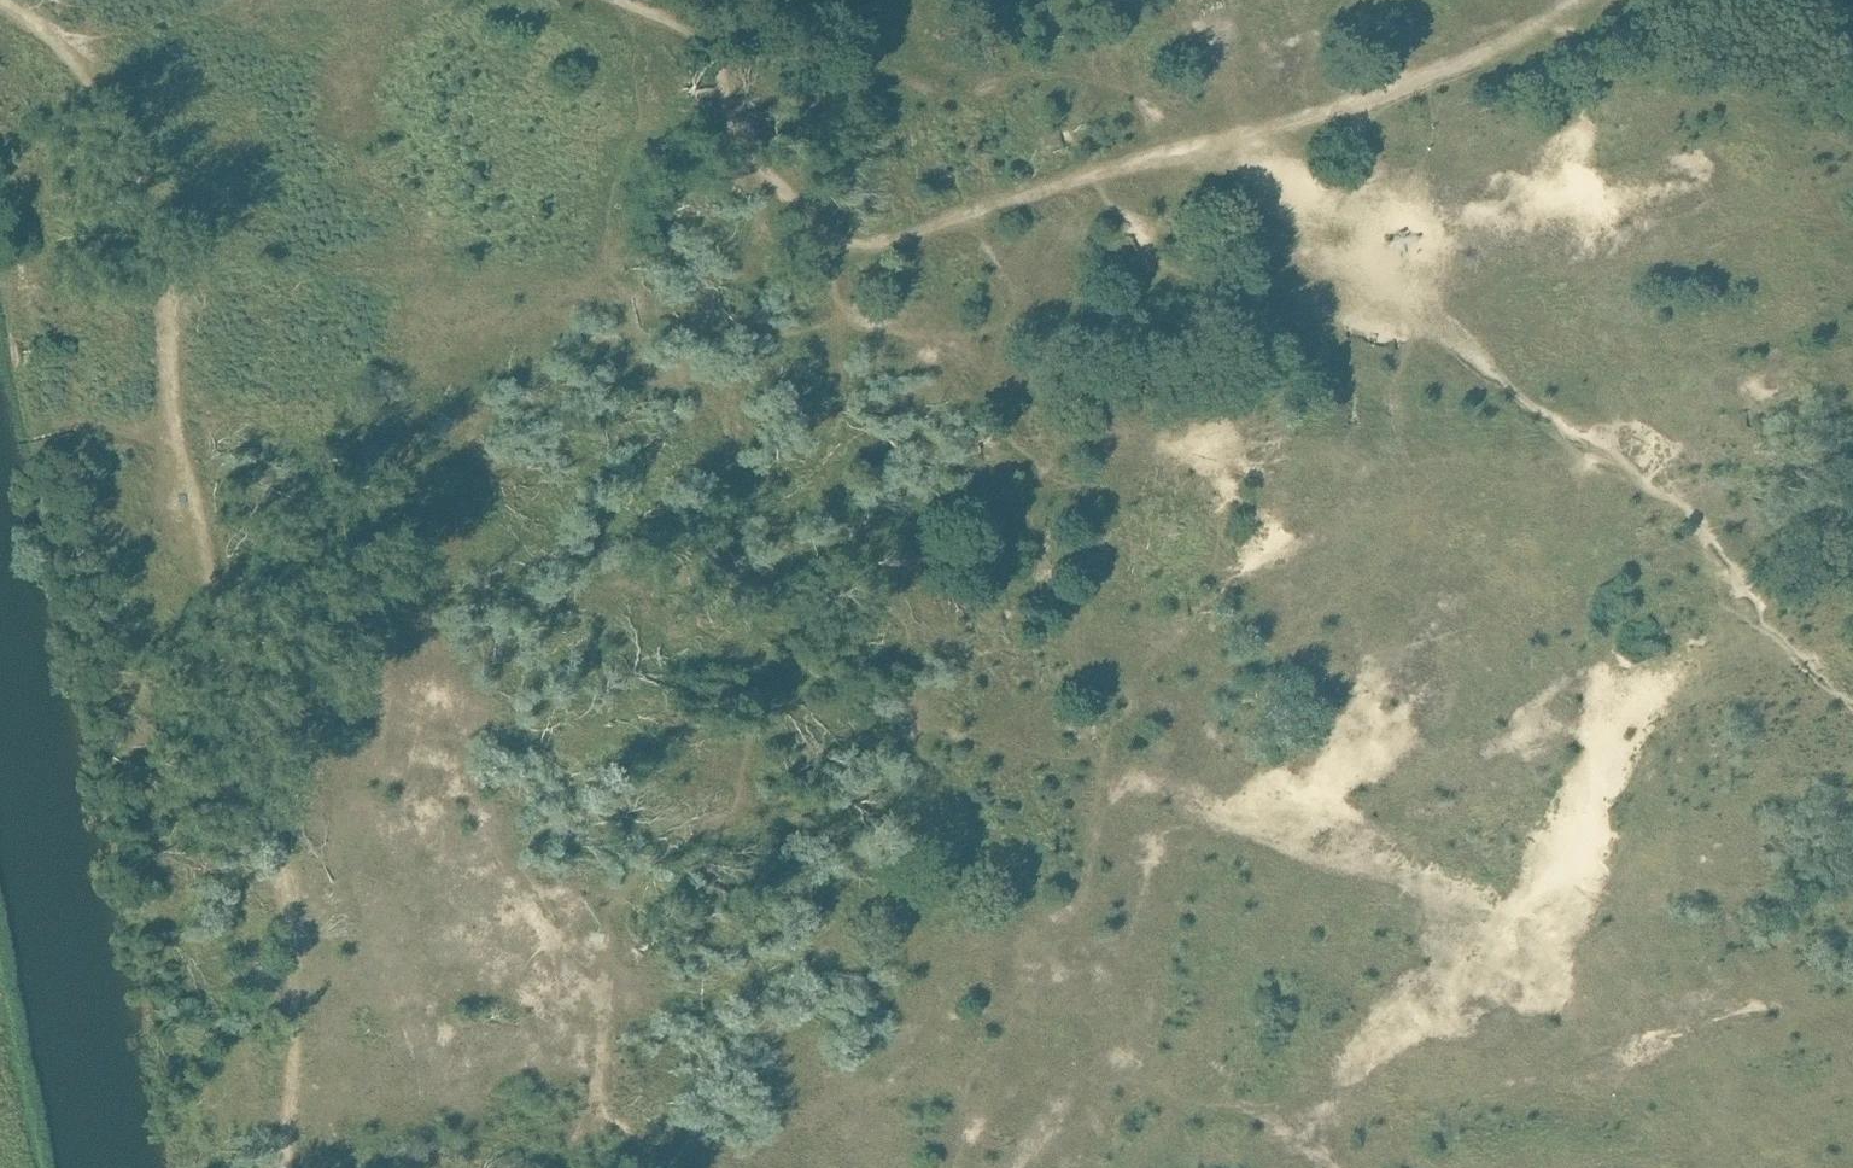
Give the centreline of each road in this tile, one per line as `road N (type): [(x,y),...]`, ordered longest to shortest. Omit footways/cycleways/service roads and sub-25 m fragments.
road 1 (track): [(283,1167),(299,937),(182,462),(164,235),(114,90),(64,43),(0,5)]

